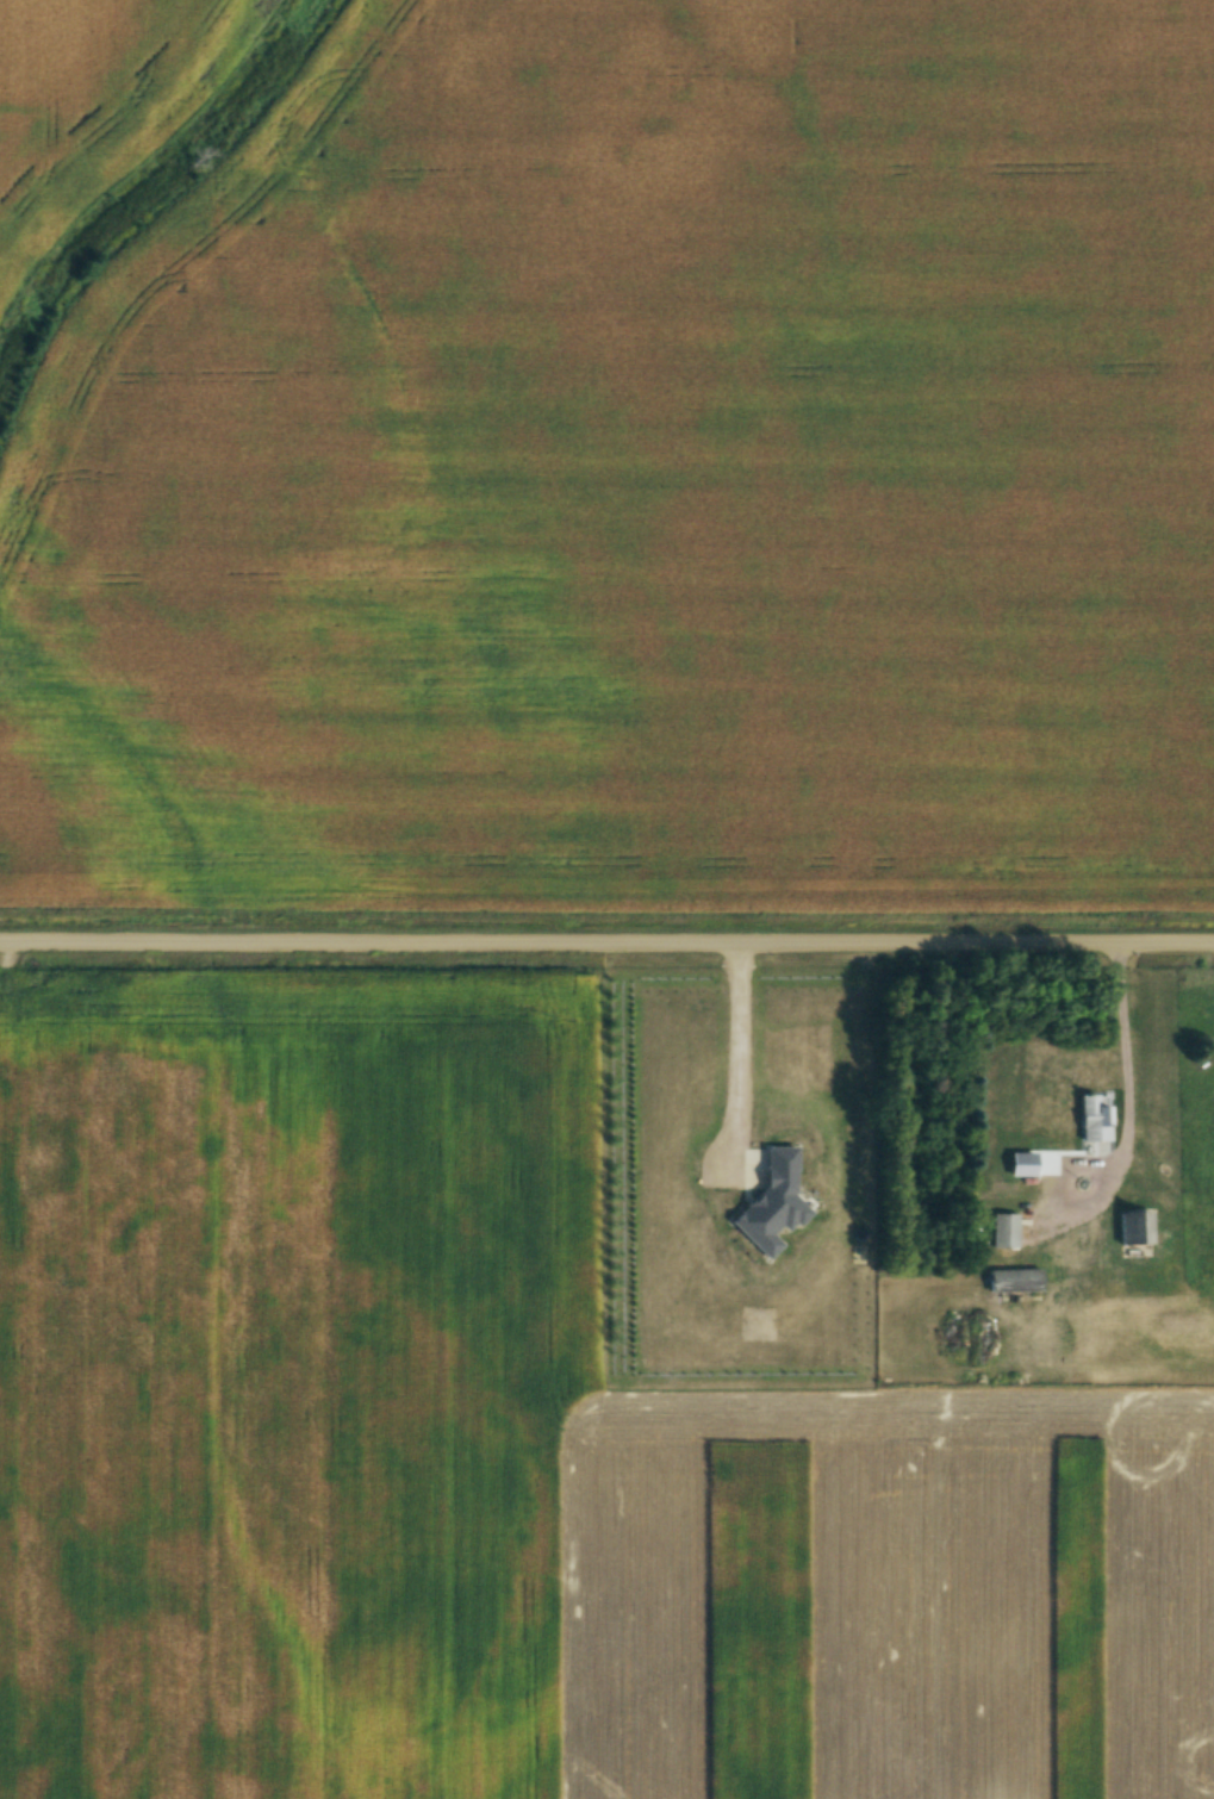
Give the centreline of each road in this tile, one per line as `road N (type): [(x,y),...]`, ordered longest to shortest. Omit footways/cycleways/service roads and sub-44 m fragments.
road 1 (residential): [(1213,948),(0,946)]

